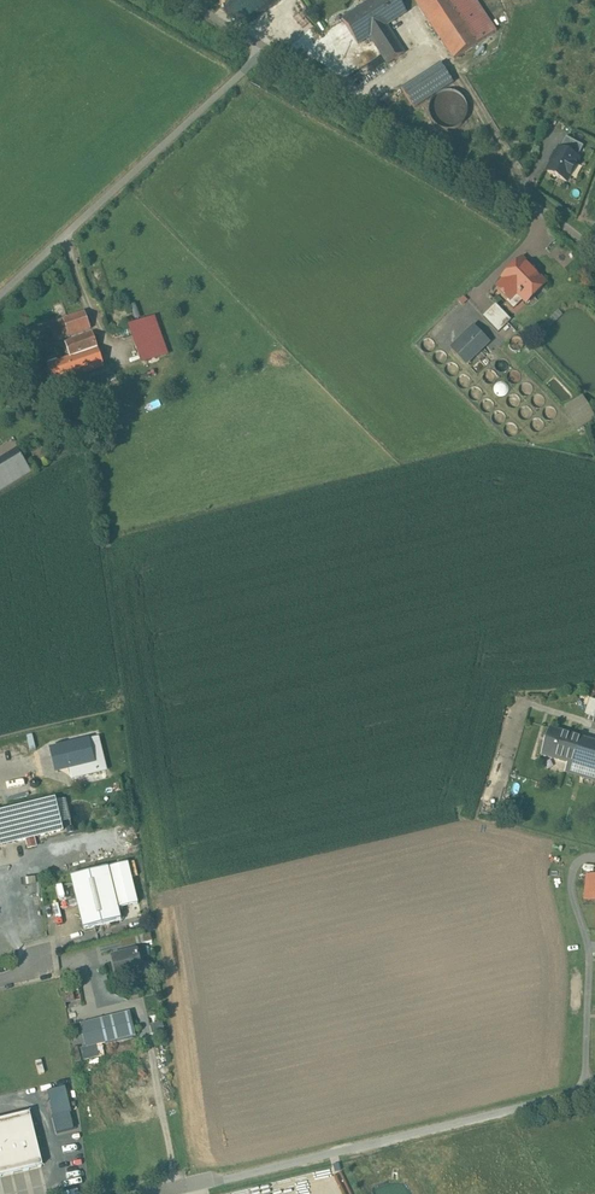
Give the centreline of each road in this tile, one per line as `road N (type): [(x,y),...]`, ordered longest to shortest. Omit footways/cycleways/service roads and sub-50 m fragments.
road 1 (unclassified): [(594,1085),(177,1186)]
road 2 (unclassified): [(266,47),(523,196),(594,249)]
road 3 (unclassified): [(266,47),(0,291)]

